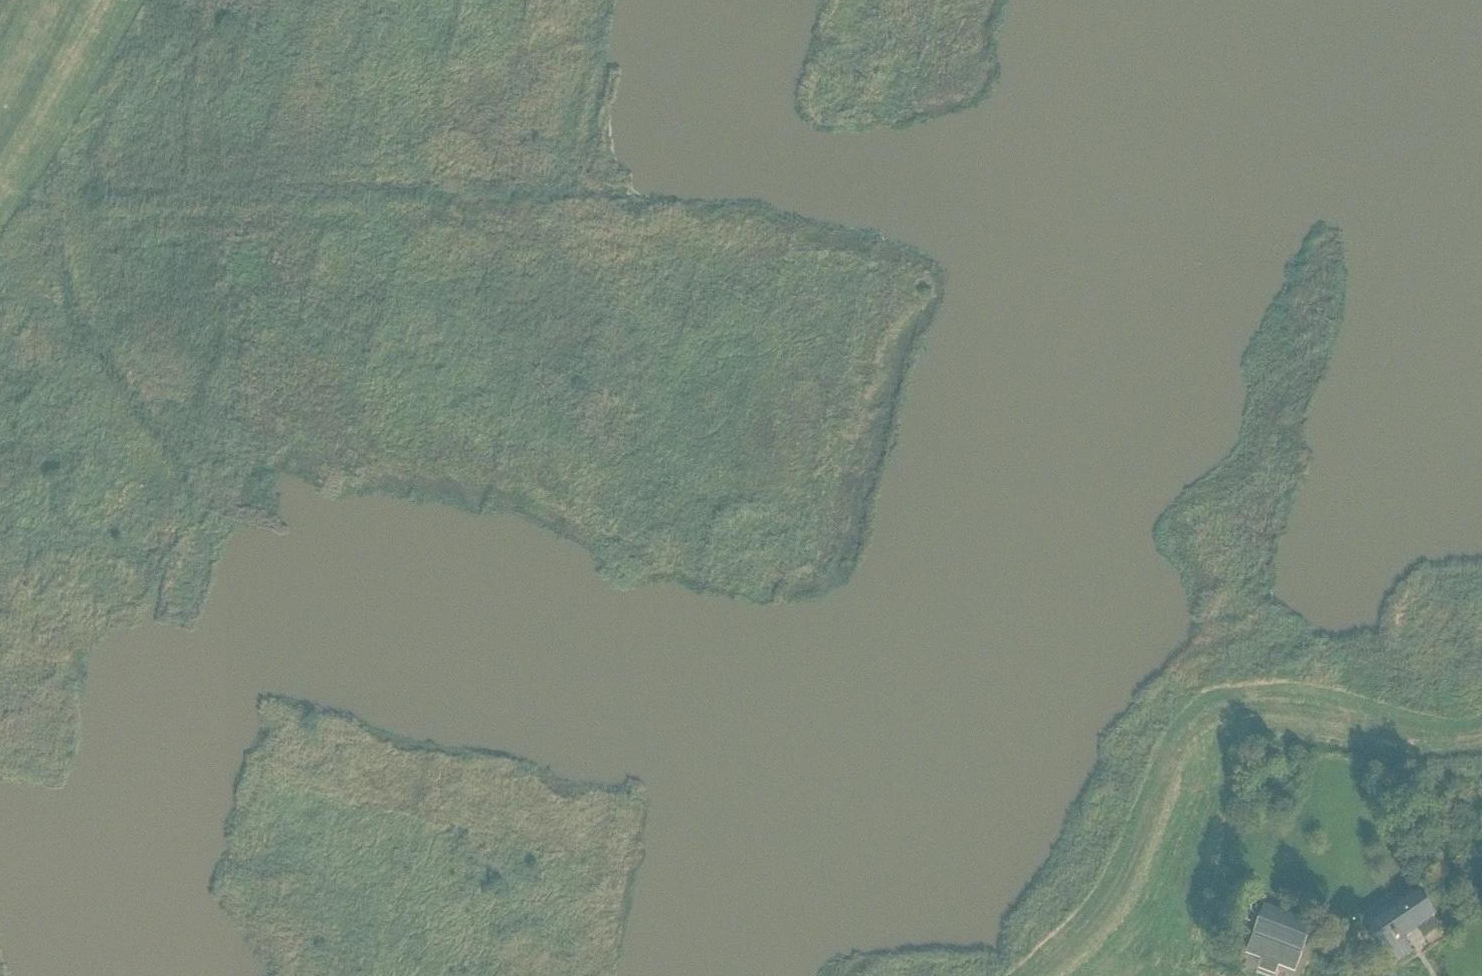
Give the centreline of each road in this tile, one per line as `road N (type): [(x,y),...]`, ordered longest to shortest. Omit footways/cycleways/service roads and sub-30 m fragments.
road 1 (track): [(1481,736),(1416,737),(1348,715),(1280,705),(1210,719),(1183,747),(1106,910),(1041,975)]
road 2 (track): [(74,0),(0,133)]

